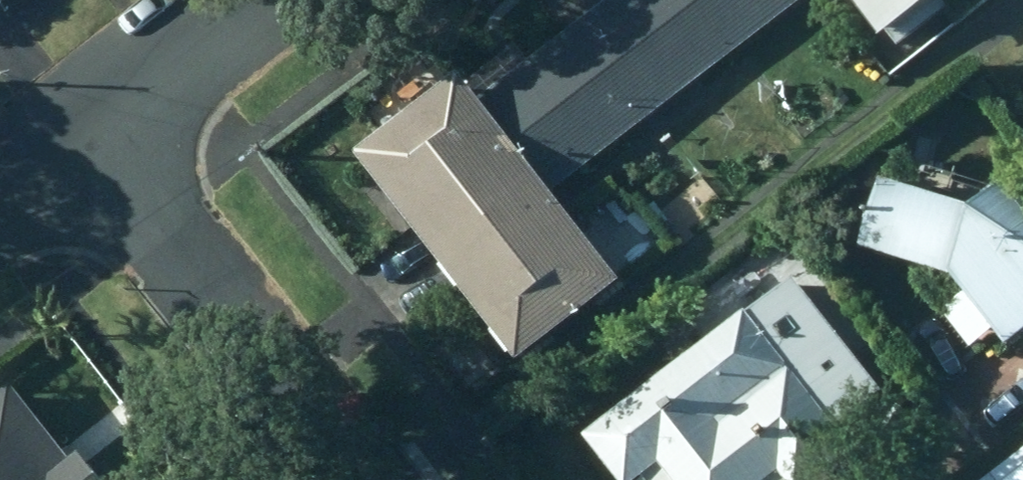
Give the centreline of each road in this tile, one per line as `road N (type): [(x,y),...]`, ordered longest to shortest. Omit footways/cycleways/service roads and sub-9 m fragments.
road 1 (residential): [(81,122),(357,479)]
road 2 (residential): [(81,122),(237,0)]

